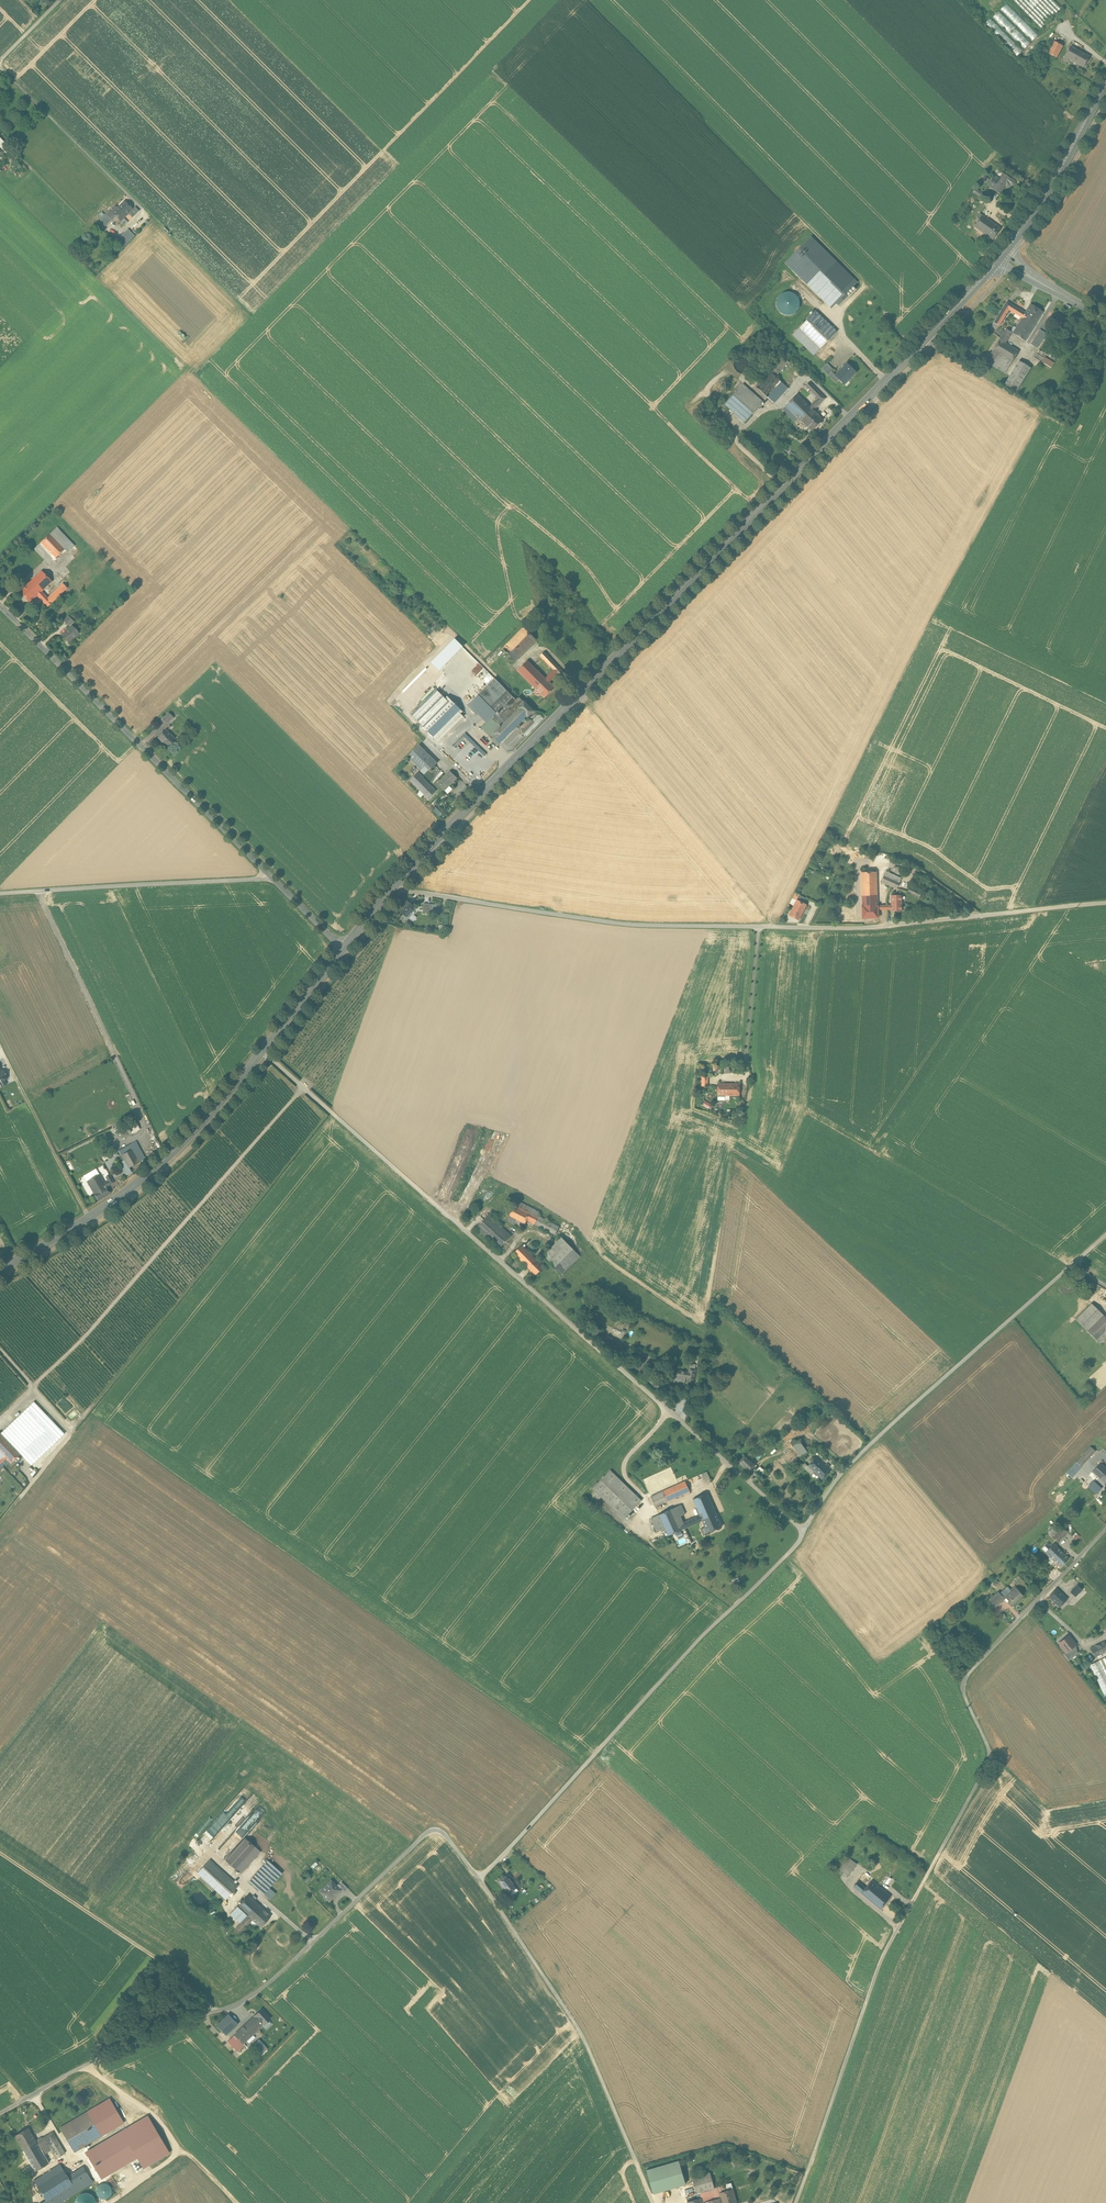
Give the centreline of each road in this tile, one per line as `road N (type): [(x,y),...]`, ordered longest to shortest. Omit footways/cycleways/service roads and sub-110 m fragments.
road 1 (unclassified): [(0,2113),(93,2060),(195,2015),(232,2008),(431,1828),(443,1830),(480,1878),(804,1530)]
road 2 (primary): [(1004,256),(395,887)]
road 3 (unclassified): [(795,2202),(882,1959),(993,1759),(962,1679),(1105,1529)]
road 4 (unclassified): [(804,1530),(264,1053)]
road 5 (unclassified): [(1105,902),(856,927),(632,924),(395,887)]
road 6 (tertiary): [(0,605),(343,949)]
road 7 (track): [(32,1388),(304,1087)]
road 8 (unclassified): [(804,1530),(839,1475),(1073,1265)]
road 9 (track): [(480,1878),(580,2030),(653,2202)]
road 10 (primary): [(264,1053),(137,1183),(0,1268)]
road 11 (track): [(272,879),(0,894)]
road 12 (primary): [(1105,80),(1004,256)]
road 13 (track): [(90,1218),(0,1046)]
road 14 (primary): [(343,949),(264,1053)]

